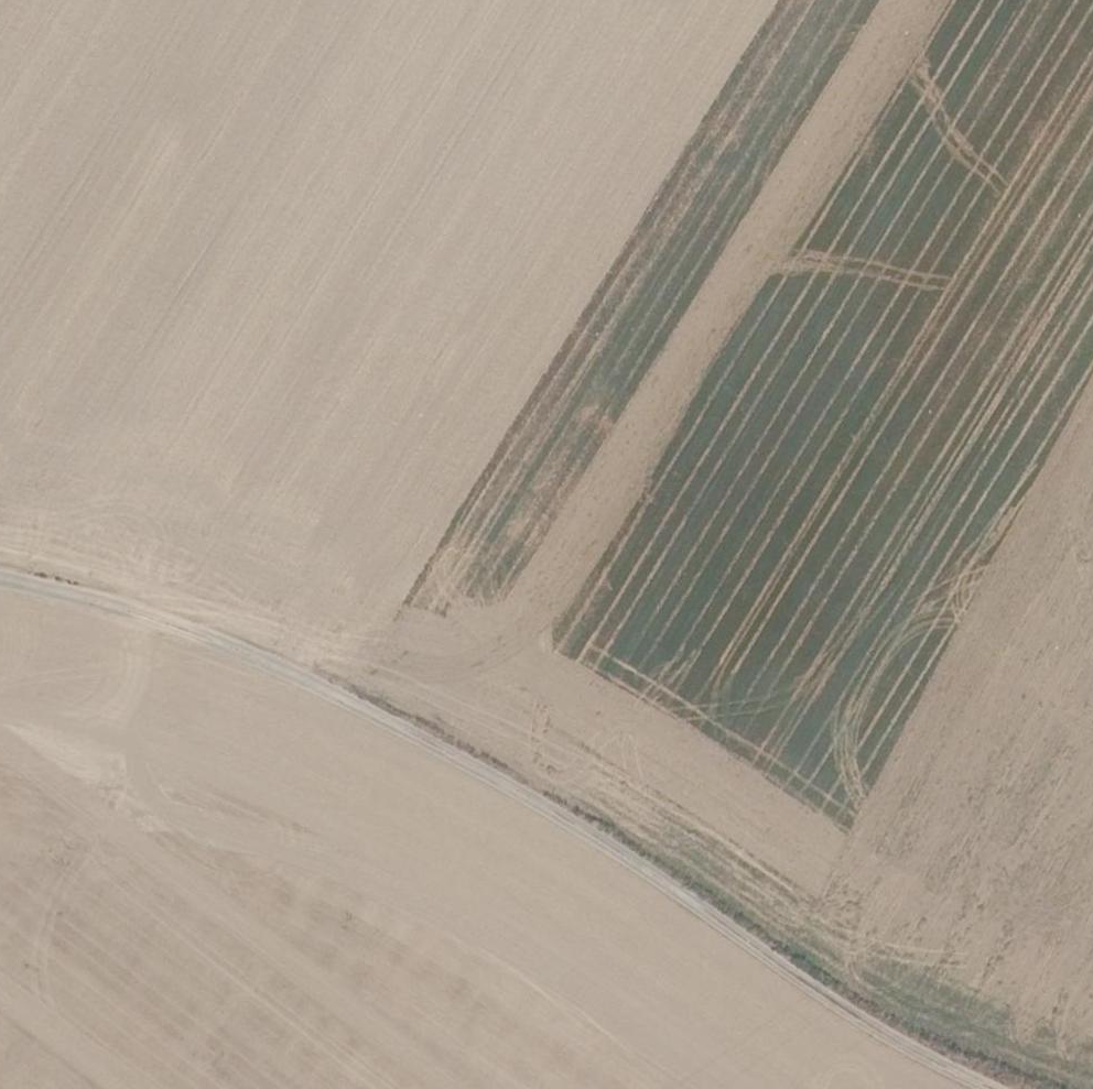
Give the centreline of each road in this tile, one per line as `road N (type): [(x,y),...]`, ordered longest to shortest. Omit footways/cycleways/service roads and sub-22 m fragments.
road 1 (track): [(1013,1088),(824,999),(494,775),(192,631),(0,582)]

